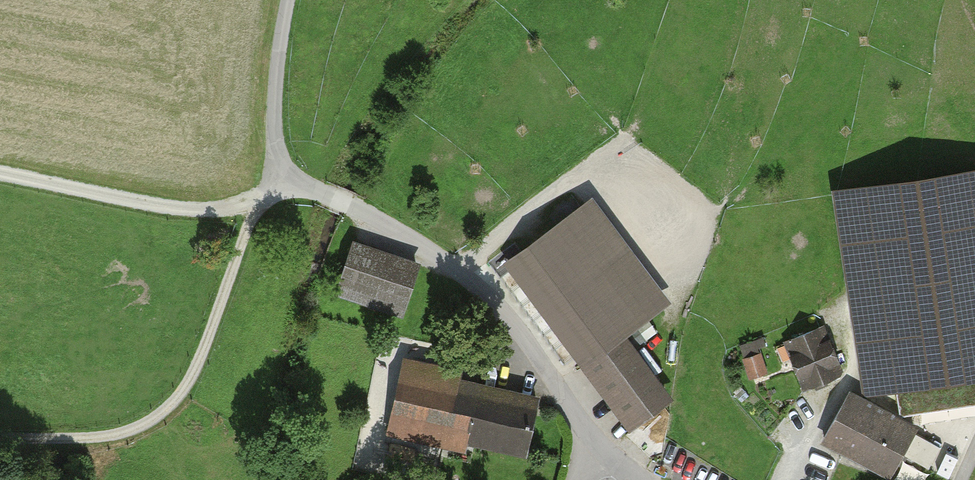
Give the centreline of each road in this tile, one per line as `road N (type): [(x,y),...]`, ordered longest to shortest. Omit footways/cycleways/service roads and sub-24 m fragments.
road 1 (unclassified): [(284,175),(471,273),(514,317),(598,442),(638,479)]
road 2 (track): [(288,0),(274,143),(284,175),(263,199),(212,209),(149,204),(0,173)]
road 3 (track): [(263,199),(190,386),(156,418),(106,439),(0,438)]

